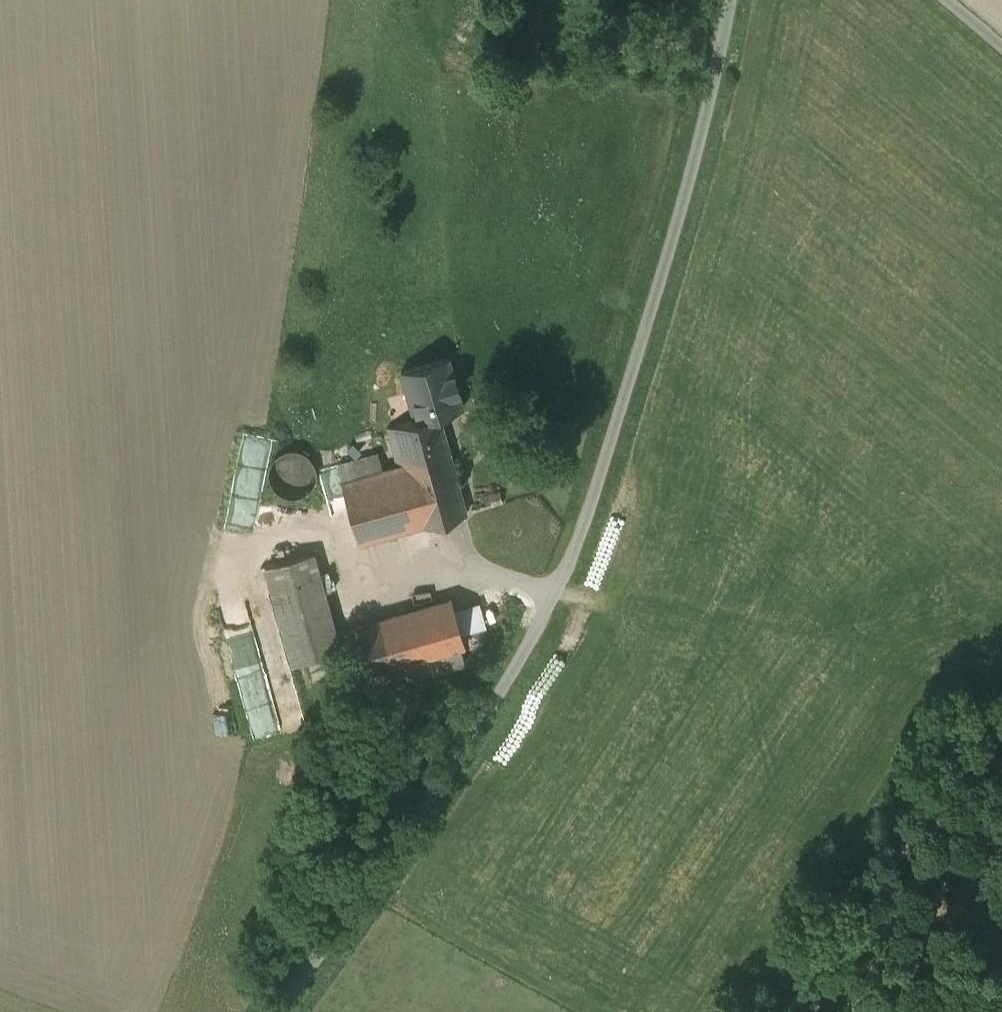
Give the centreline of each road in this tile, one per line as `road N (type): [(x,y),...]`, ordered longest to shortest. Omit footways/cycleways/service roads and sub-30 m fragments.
road 1 (unclassified): [(277,1011),(507,679),(559,579),(656,307),(728,0)]

